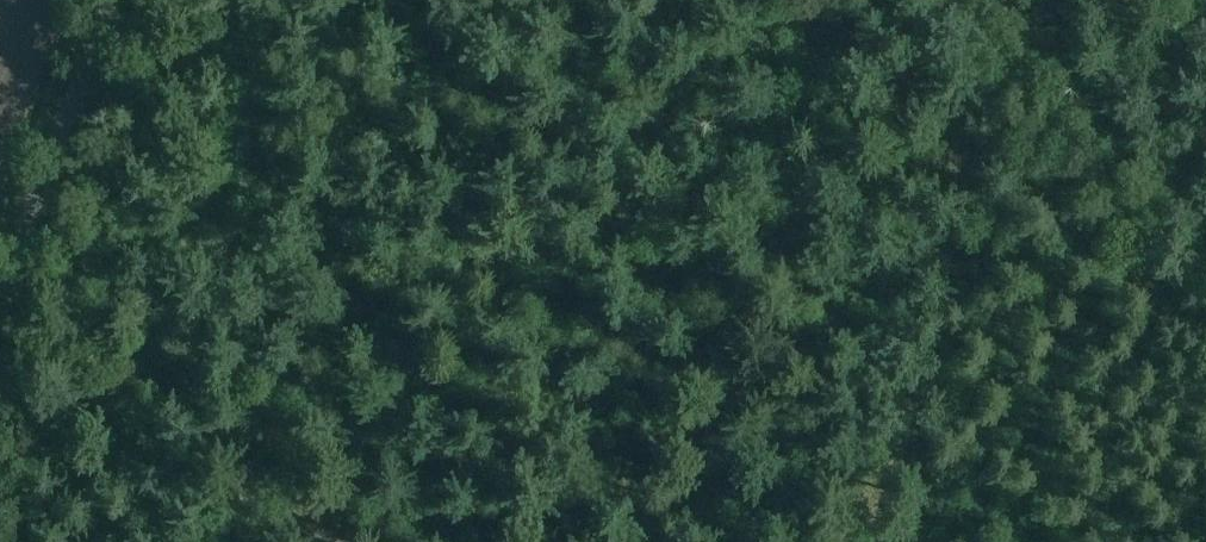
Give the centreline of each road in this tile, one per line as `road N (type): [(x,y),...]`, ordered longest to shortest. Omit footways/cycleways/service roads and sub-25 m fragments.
road 1 (track): [(766,0),(945,125),(1205,372)]
road 2 (track): [(868,541),(915,421),(986,101),(1034,0)]
road 3 (track): [(333,541),(10,271)]
road 4 (unclassified): [(0,298),(112,0)]

